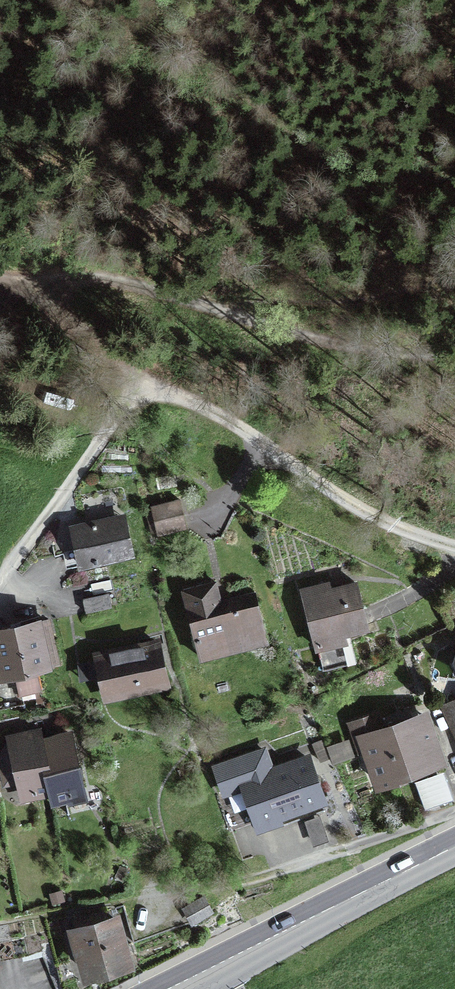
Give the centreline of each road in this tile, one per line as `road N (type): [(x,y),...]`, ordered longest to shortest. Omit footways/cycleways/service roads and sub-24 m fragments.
road 1 (residential): [(454,541),(145,381),(0,572)]
road 2 (track): [(454,349),(308,338),(115,277),(0,272)]
road 3 (secondary): [(182,988),(454,845)]
road 4 (track): [(145,381),(30,286),(0,279)]

